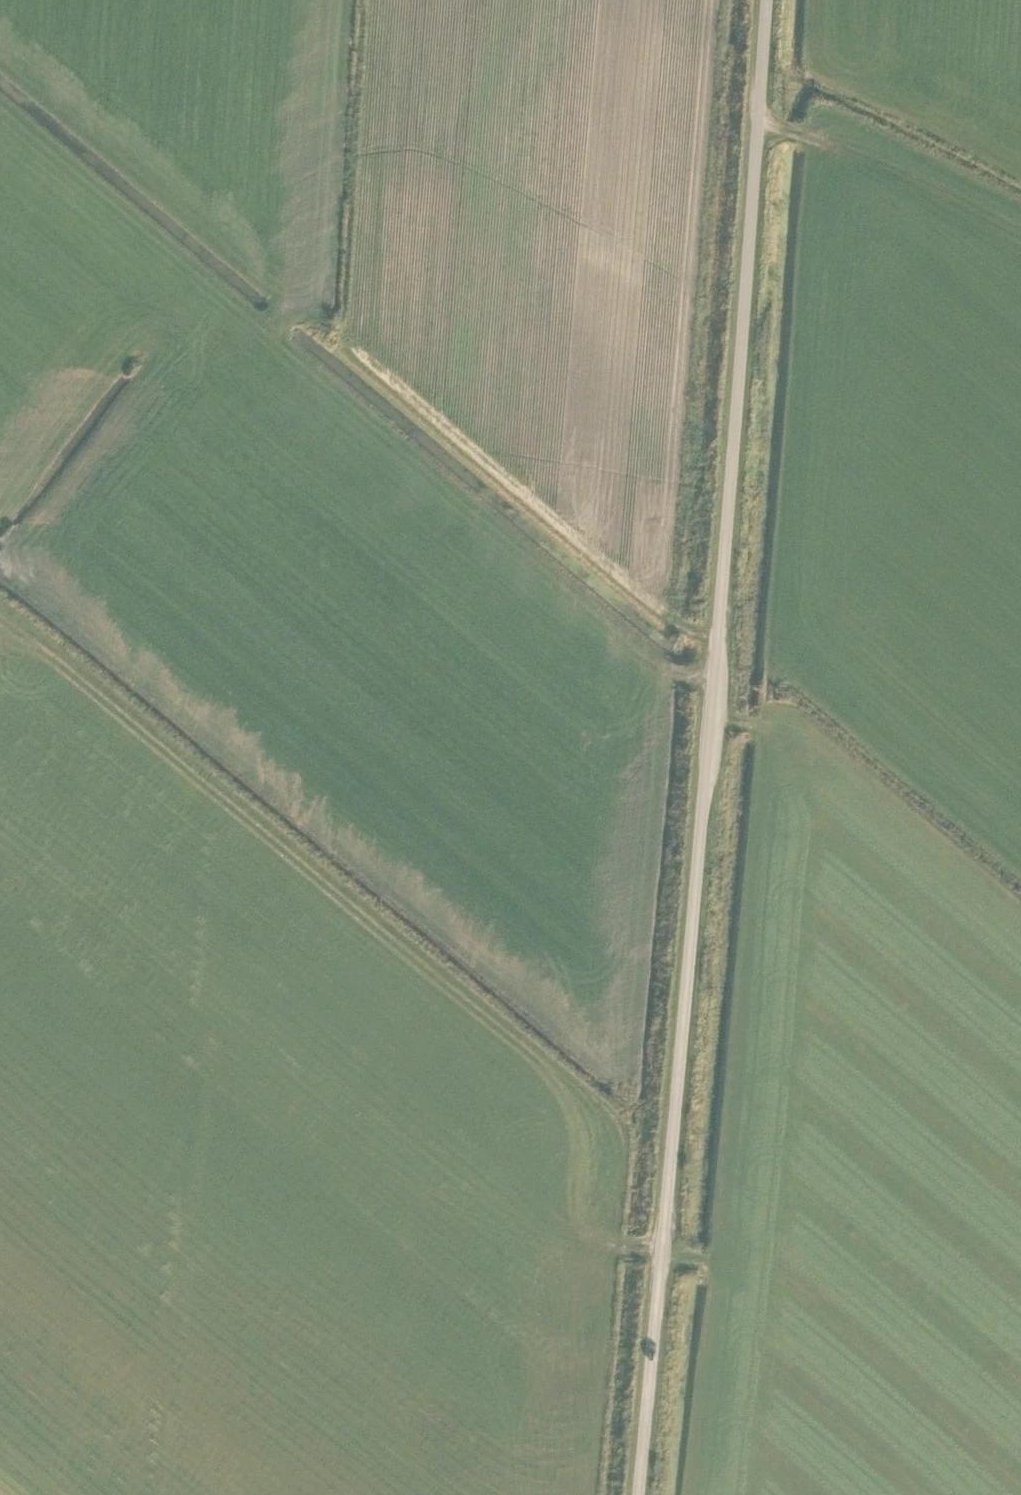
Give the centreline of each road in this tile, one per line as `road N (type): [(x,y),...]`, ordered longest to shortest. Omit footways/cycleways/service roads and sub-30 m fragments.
road 1 (unclassified): [(634,1494),(766,0)]

